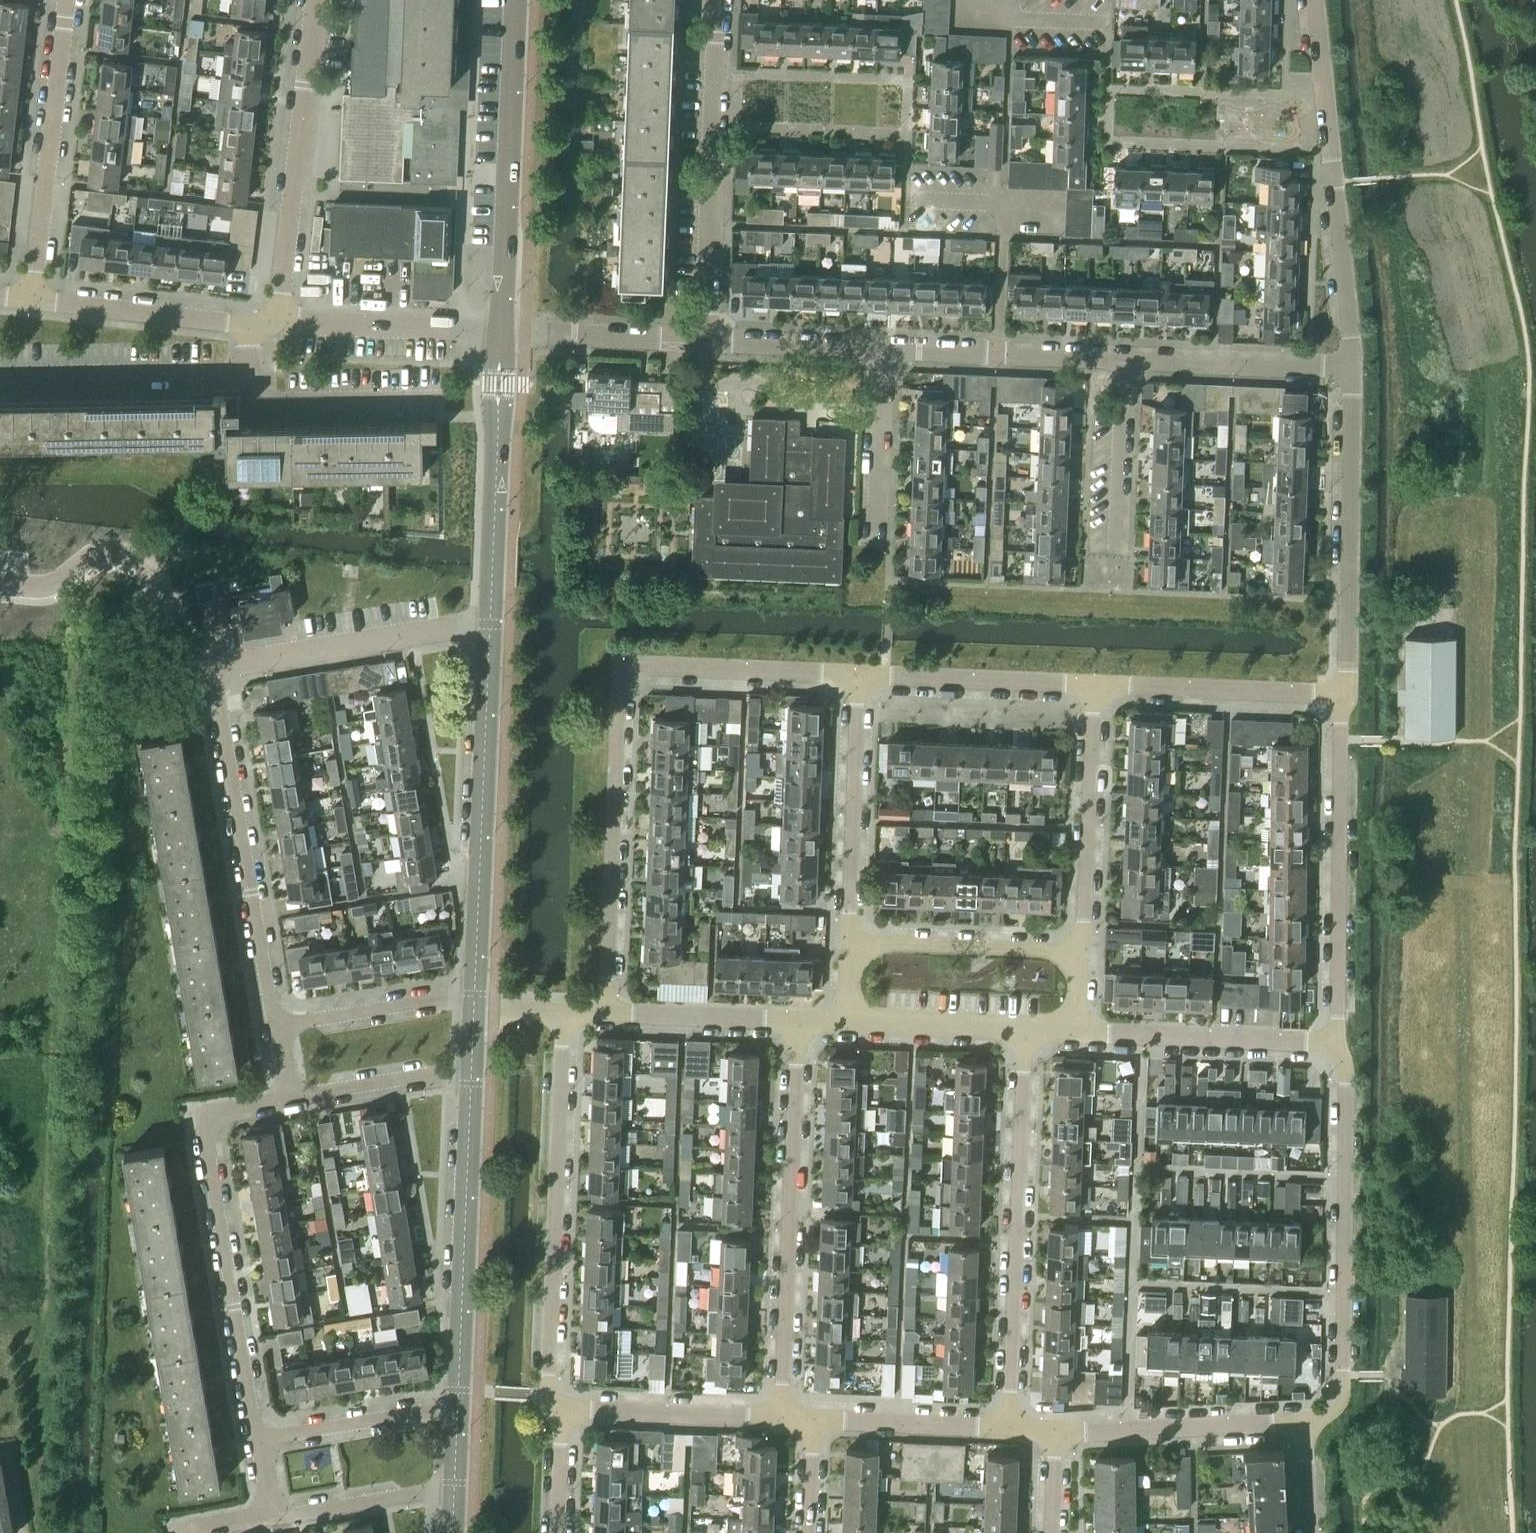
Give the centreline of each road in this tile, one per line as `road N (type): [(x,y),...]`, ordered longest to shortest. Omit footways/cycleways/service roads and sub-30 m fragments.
road 1 (residential): [(256,1441),(205,1131),(219,1113),(289,1101)]
road 2 (residential): [(562,1410),(547,1394),(563,1012)]
road 3 (residential): [(1008,1429),(1025,1027)]
road 4 (residential): [(1335,1043),(1346,1083),(1342,1390),(1331,1411),(1304,1423)]
road 5 (residential): [(797,1022),(781,1418)]
road 6 (tertiary): [(474,994),(490,624)]
road 7 (residential): [(1352,367),(1315,0)]
road 8 (residential): [(277,1027),(217,698),(219,673)]
road 9 (residential): [(1340,694),(1335,1043)]
road 10 (residential): [(605,1014),(624,670)]
road 11 (residential): [(704,341),(720,0)]
road 12 (tertiary): [(457,1406),(471,1066)]
road 13 (tertiary): [(501,333),(515,0)]
road 14 (residential): [(1340,694),(1348,678),(1352,367)]
road 15 (residential): [(278,322),(317,0)]
road 16 (residential): [(32,300),(66,0)]
road 17 (tertiary): [(490,624),(501,333)]
road 18 (residential): [(219,673),(185,637),(136,556),(97,554),(49,585),(0,584)]
road 19 (residential): [(219,673),(490,624)]
road 20 (residential): [(858,675),(852,944)]
road 21 (residential): [(1077,952),(1094,685)]
road 22 (residential): [(1074,1032),(1335,1043)]
road 23 (residential): [(1054,1431),(1304,1423)]
road 24 (residential): [(278,322),(32,300)]
road 25 (residential): [(1340,694),(1094,685)]
road 26 (residential): [(884,349),(1128,358)]
road 27 (residential): [(1094,685),(858,675)]
road 28 (residential): [(858,675),(624,670)]
road 29 (residential): [(1077,952),(852,944)]
road 30 (residential): [(1128,358),(1352,367)]
road 31 (residential): [(501,333),(278,322)]
road 32 (residential): [(562,1410),(781,1418)]
road 33 (residential): [(457,1406),(256,1441)]
road 34 (residential): [(501,333),(704,341)]
road 35 (residential): [(474,994),(277,1027)]
road 36 (residential): [(1119,556),(1128,358)]
road 37 (residential): [(814,1419),(1008,1429)]
road 38 (residential): [(877,542),(884,349)]
road 39 (residential): [(605,1014),(797,1022)]
road 40 (residential): [(271,1518),(454,1483)]
road 41 (residential): [(289,1101),(471,1066)]
road 42 (residential): [(704,341),(884,349)]
road 43 (residential): [(849,1021),(1025,1027)]
road 44 (residential): [(557,1532),(562,1410)]

